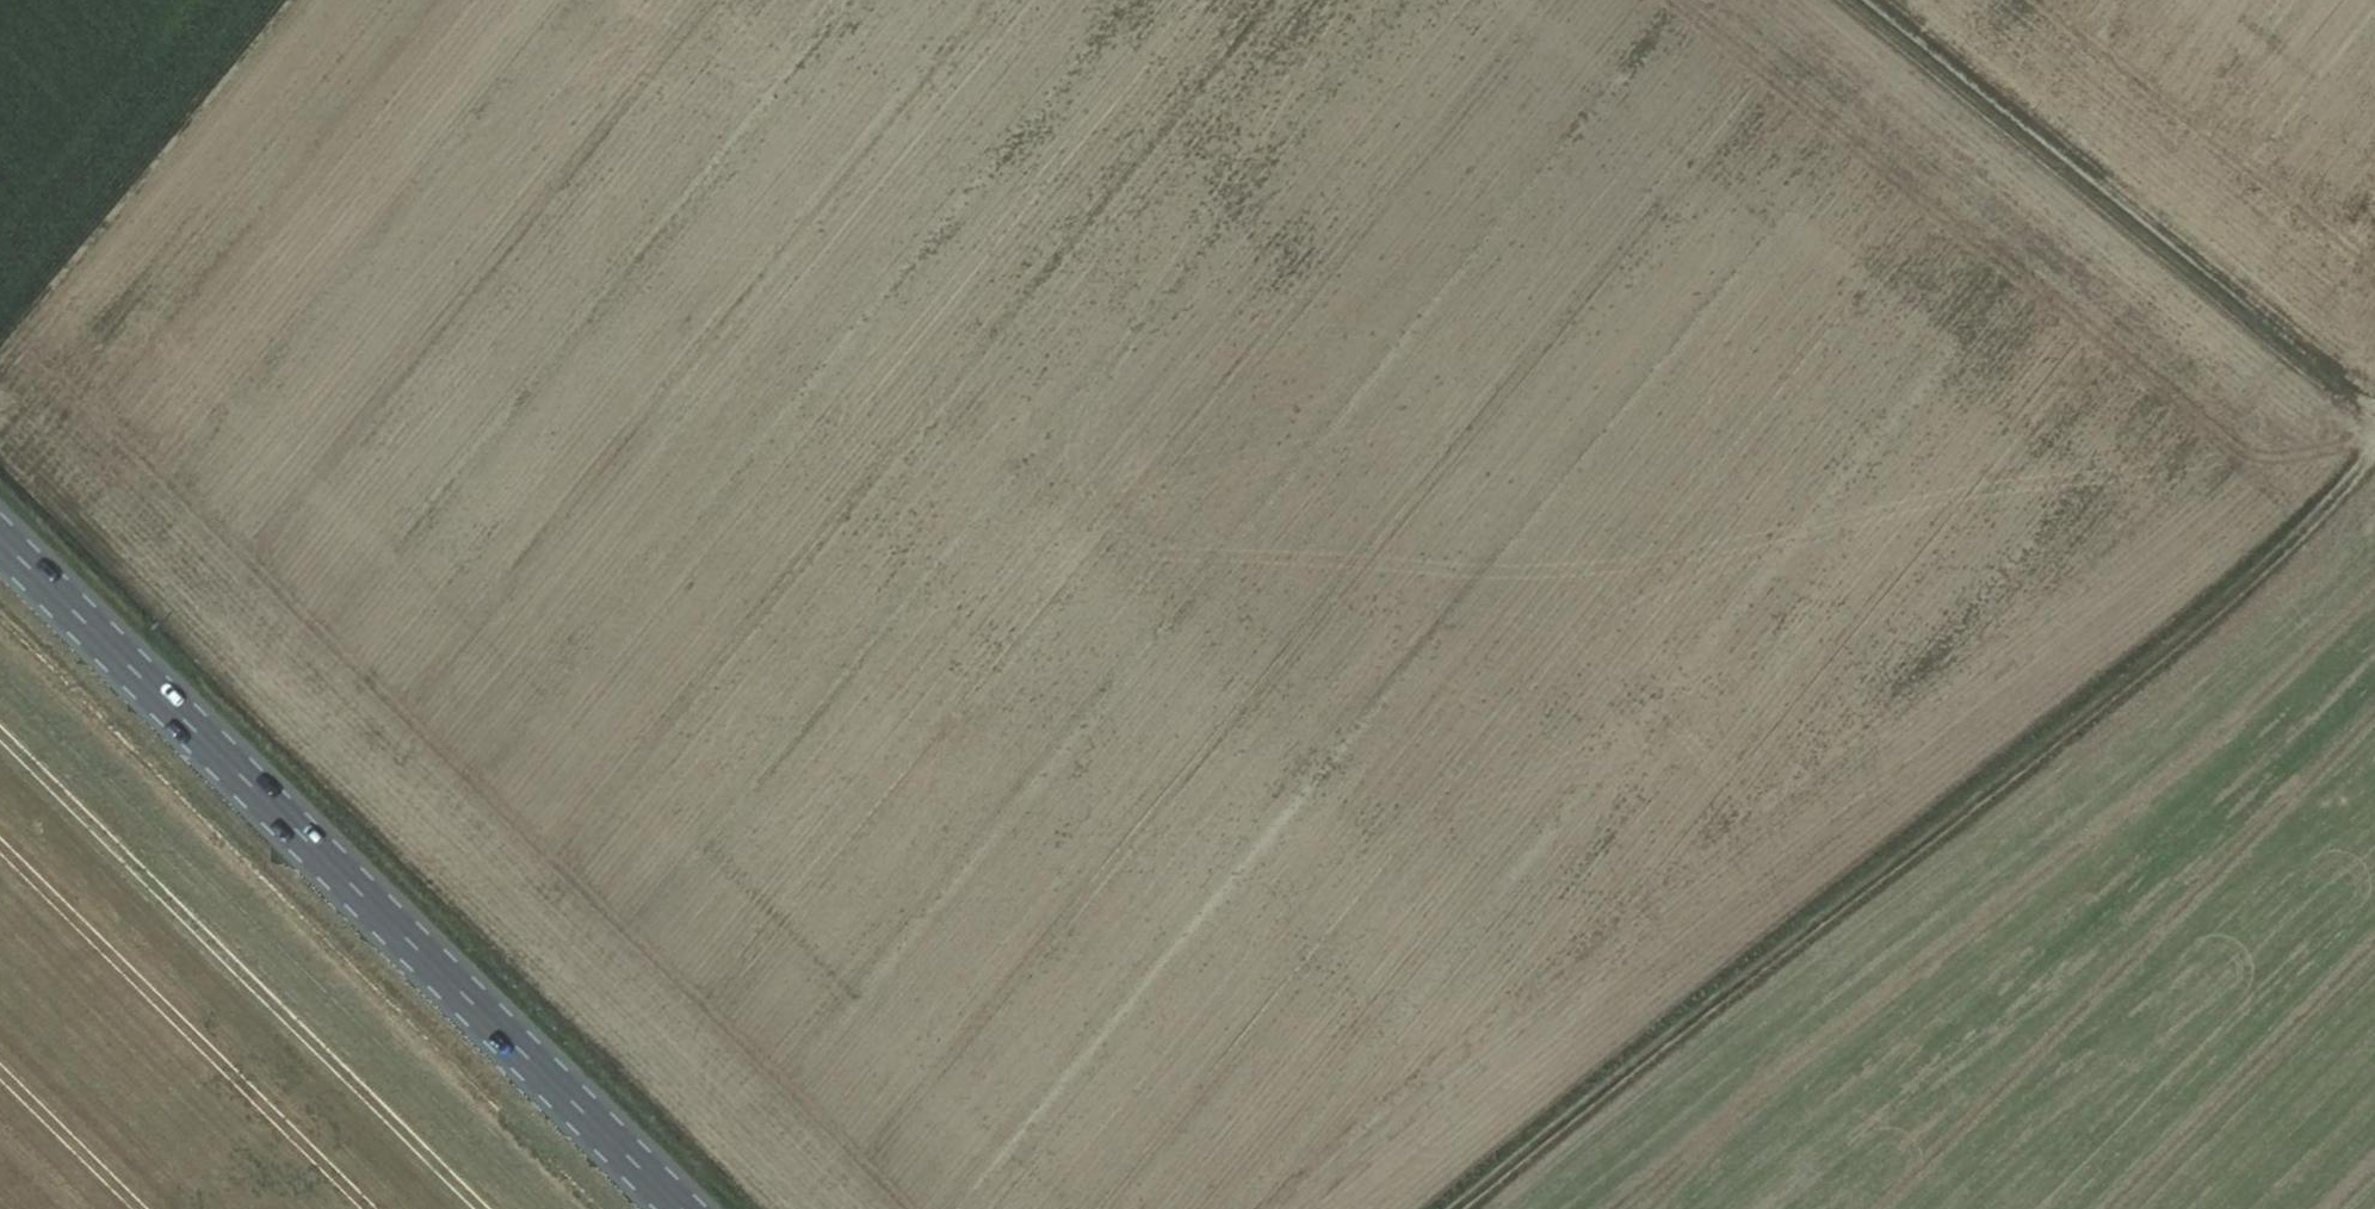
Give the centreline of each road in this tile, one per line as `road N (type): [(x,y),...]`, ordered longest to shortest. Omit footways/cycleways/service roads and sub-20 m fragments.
road 1 (track): [(1461,1208),(2131,687),(2303,536),(2374,450)]
road 2 (secondary): [(0,550),(668,1208)]

